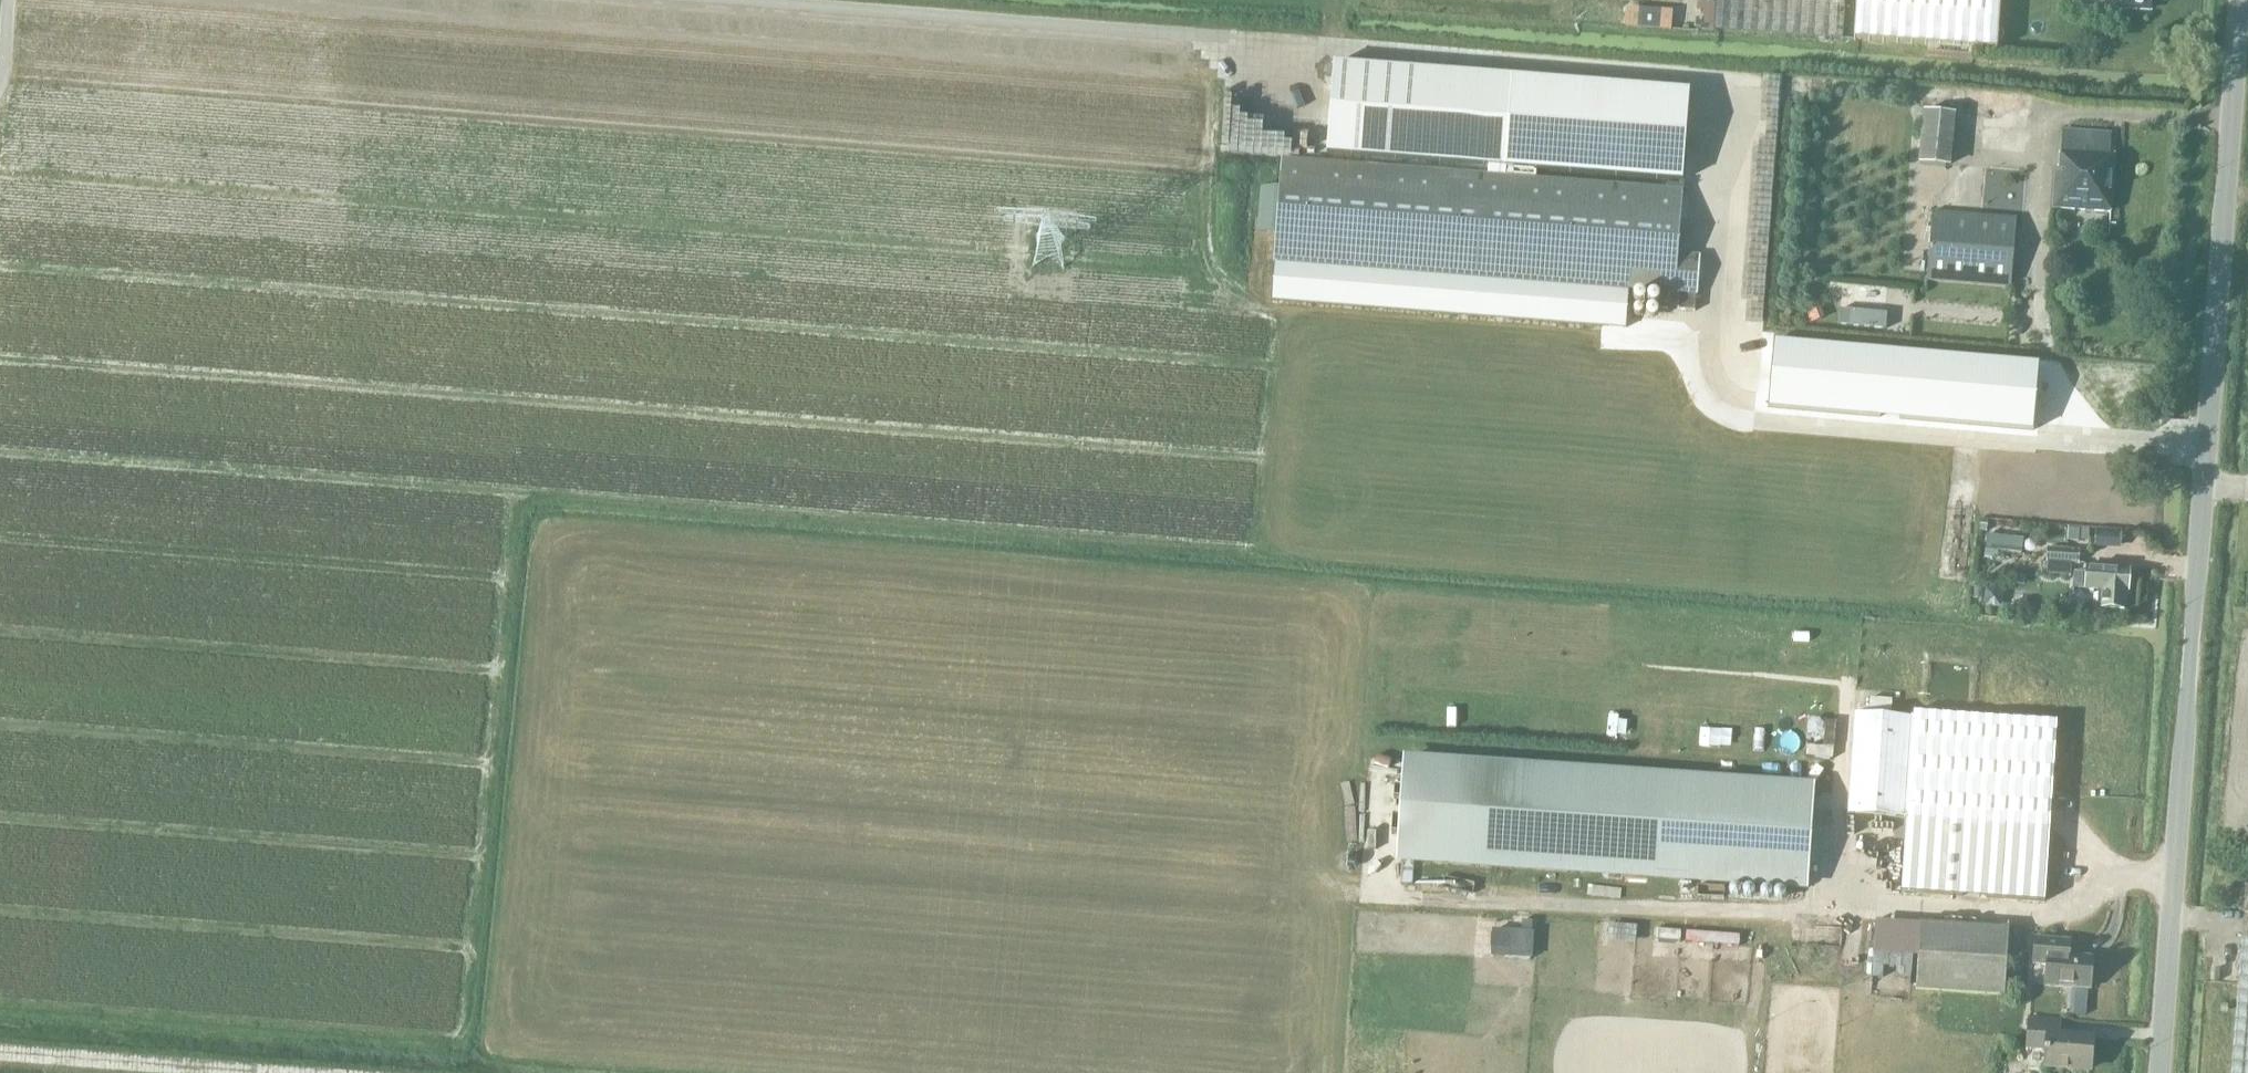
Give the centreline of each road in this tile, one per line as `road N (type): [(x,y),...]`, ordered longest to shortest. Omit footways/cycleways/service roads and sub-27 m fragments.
road 1 (unclassified): [(2170,1072),(2247,0)]

